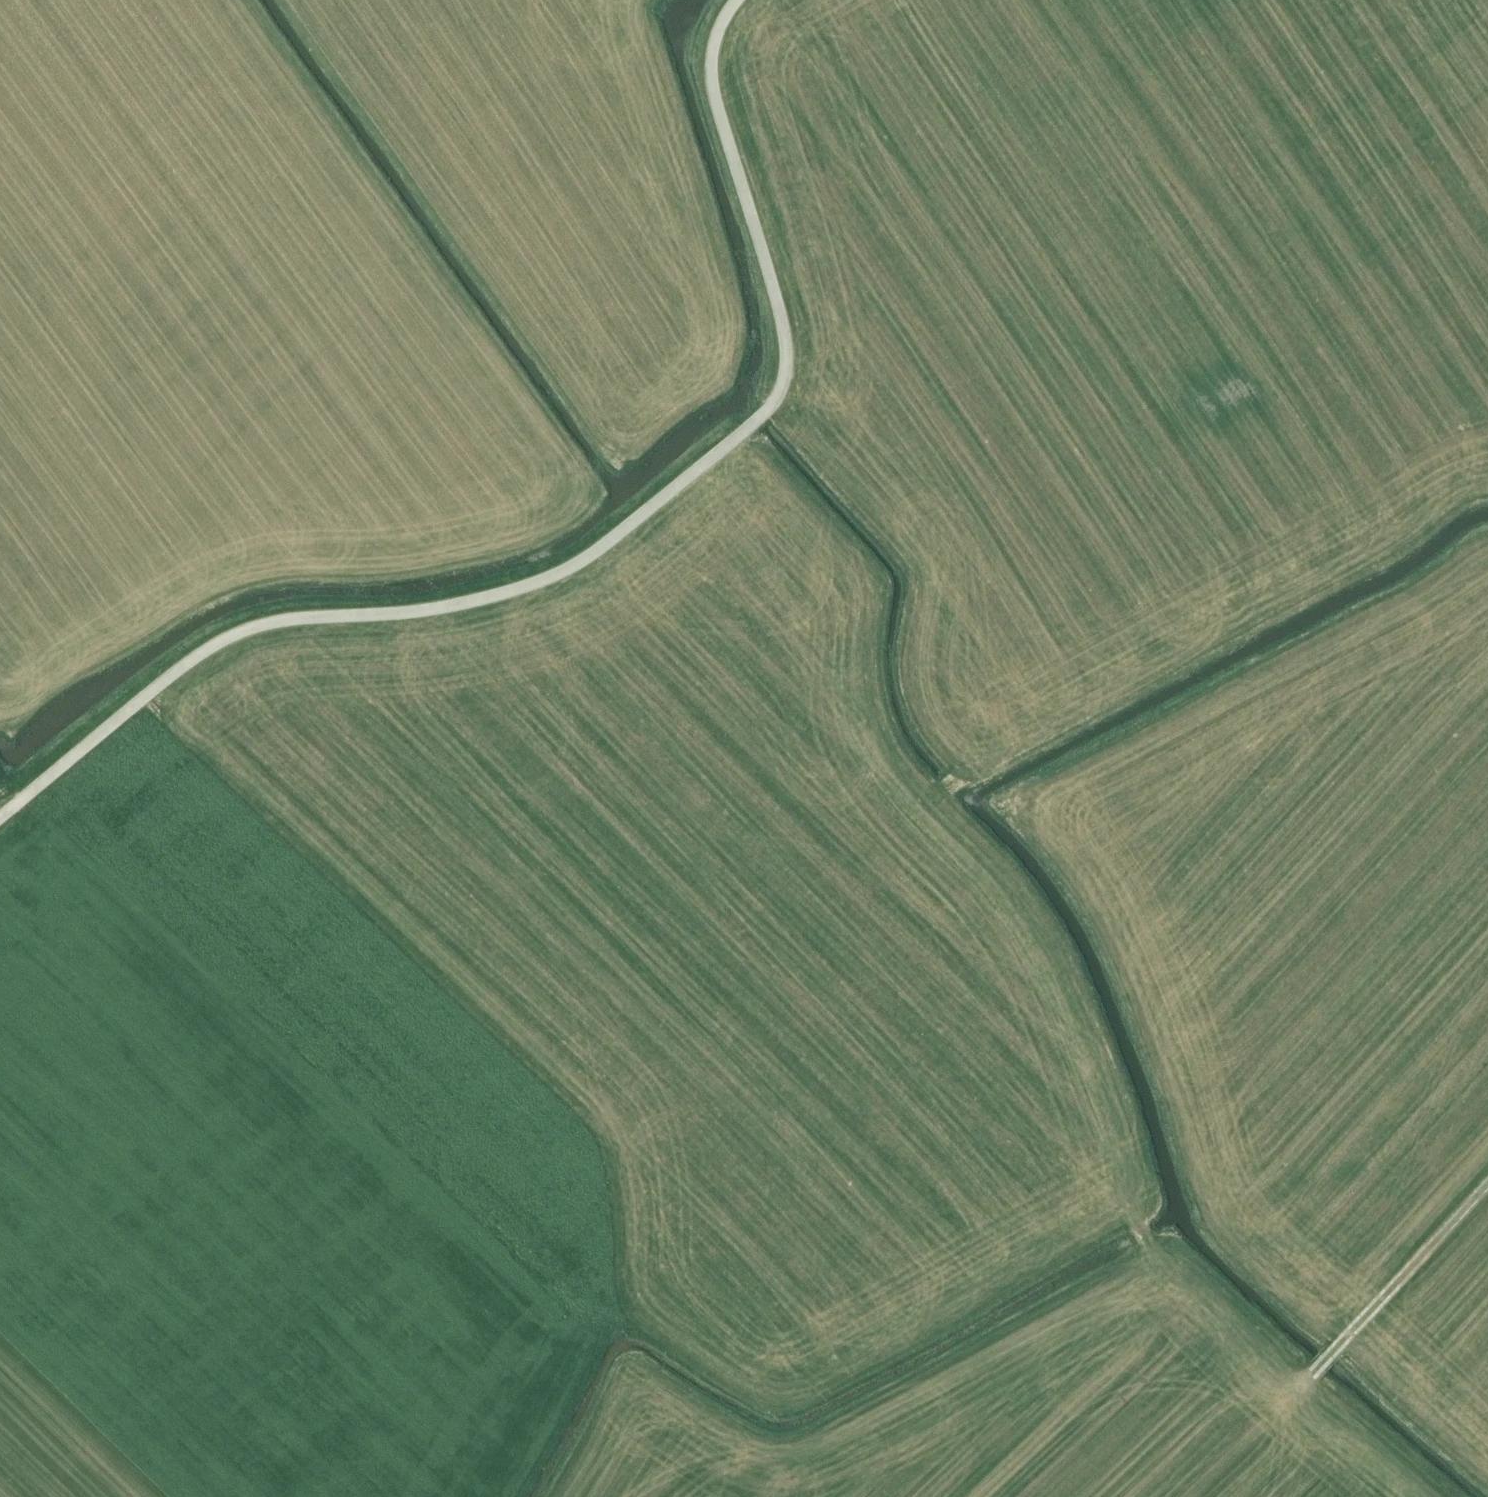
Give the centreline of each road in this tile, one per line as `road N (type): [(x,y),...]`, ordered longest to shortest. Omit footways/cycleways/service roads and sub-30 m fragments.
road 1 (track): [(737,0),(711,51),(716,109),(782,323),(786,372),(770,408),(580,563),(517,590),(421,613),(262,623),(220,640),(0,820)]
road 2 (track): [(1487,1181),(1309,1378)]

